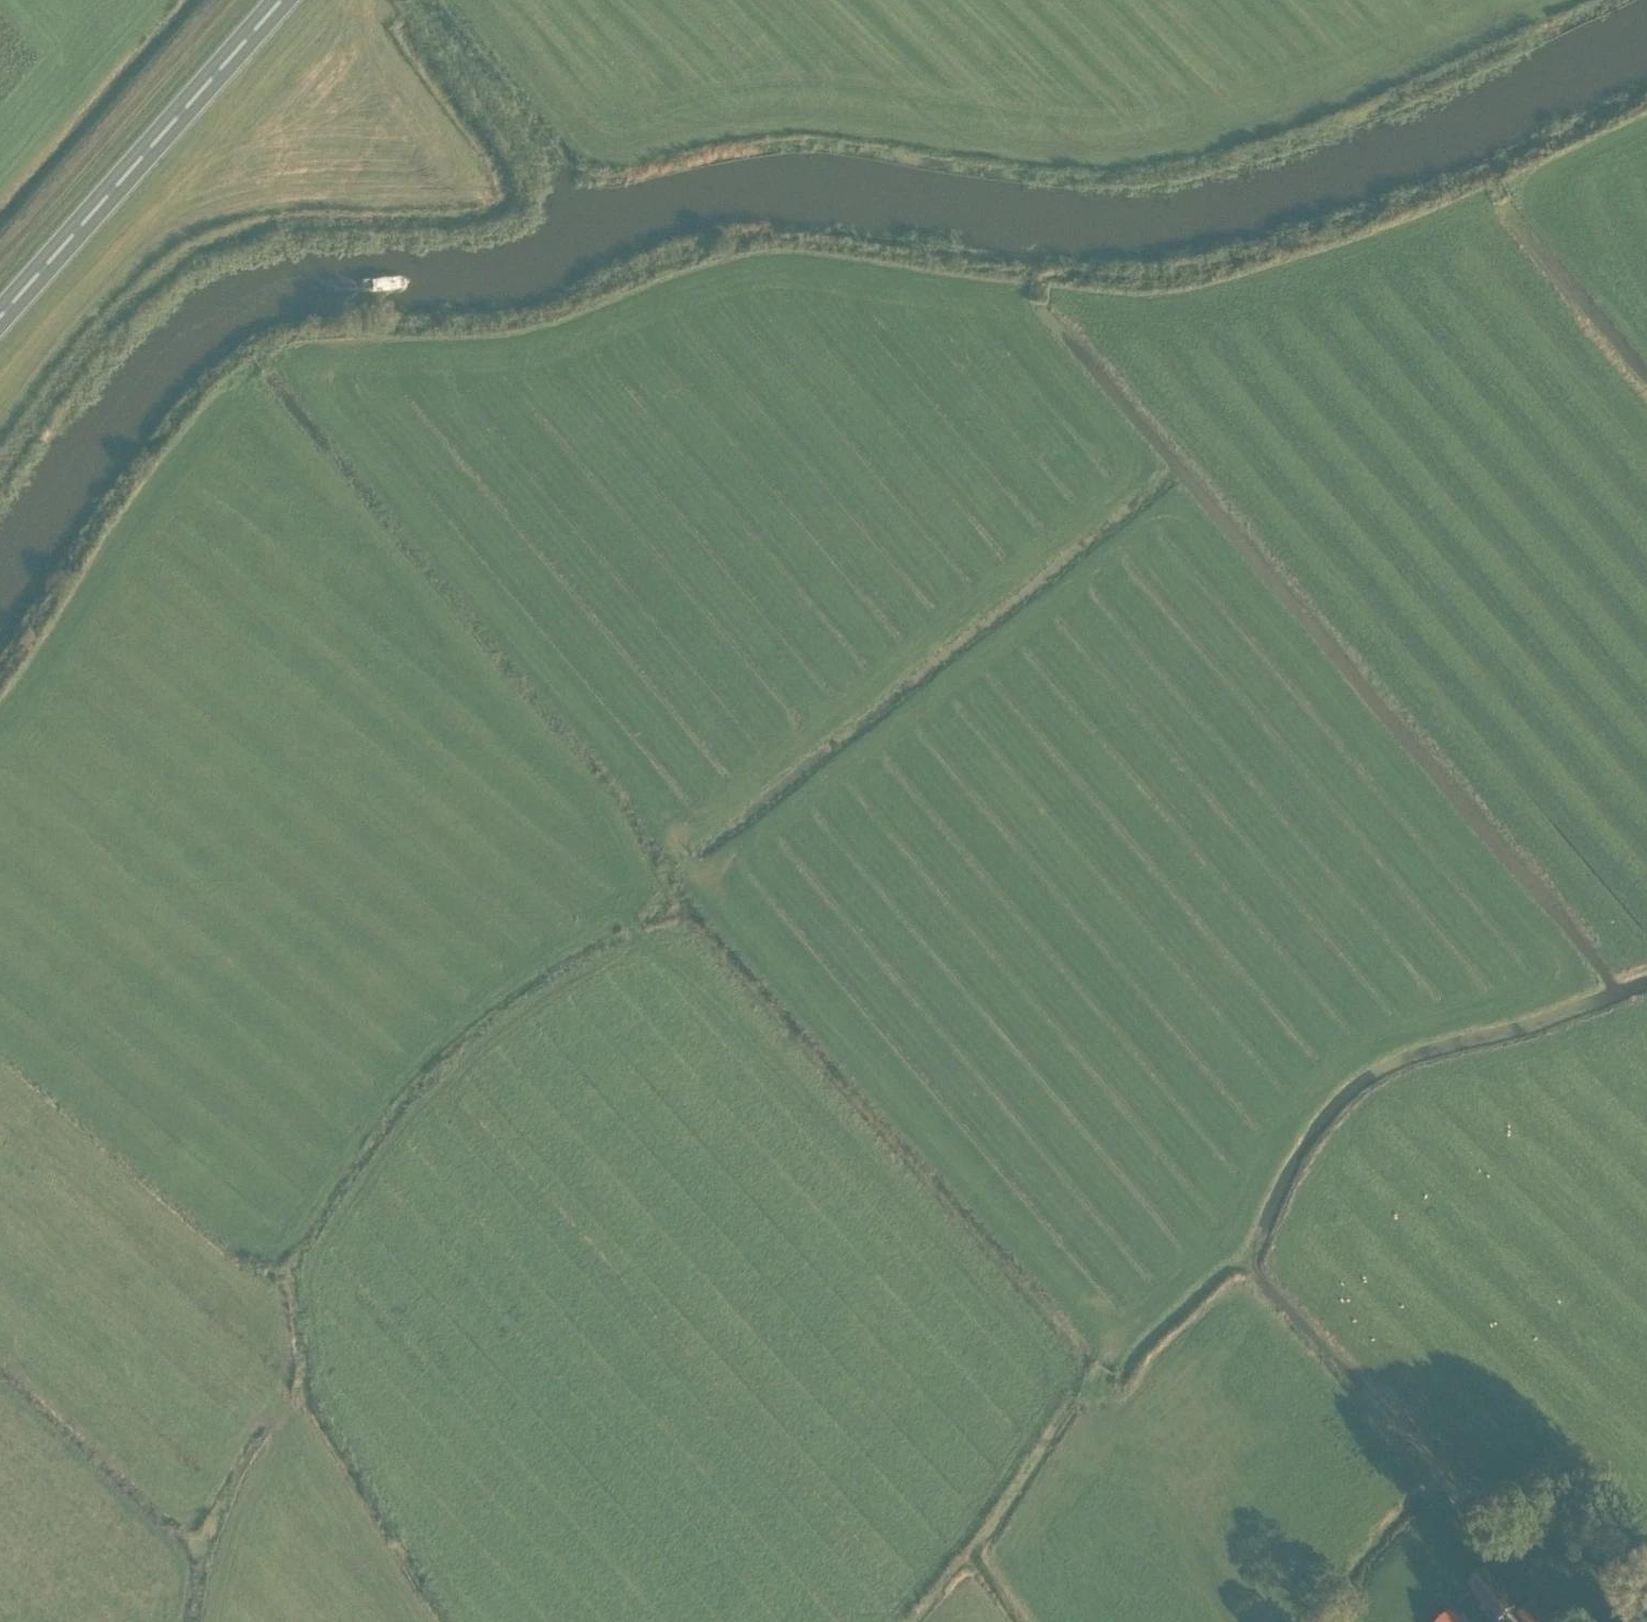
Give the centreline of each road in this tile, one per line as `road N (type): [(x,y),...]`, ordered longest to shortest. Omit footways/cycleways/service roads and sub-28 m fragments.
road 1 (trunk): [(0,316),(283,0)]

